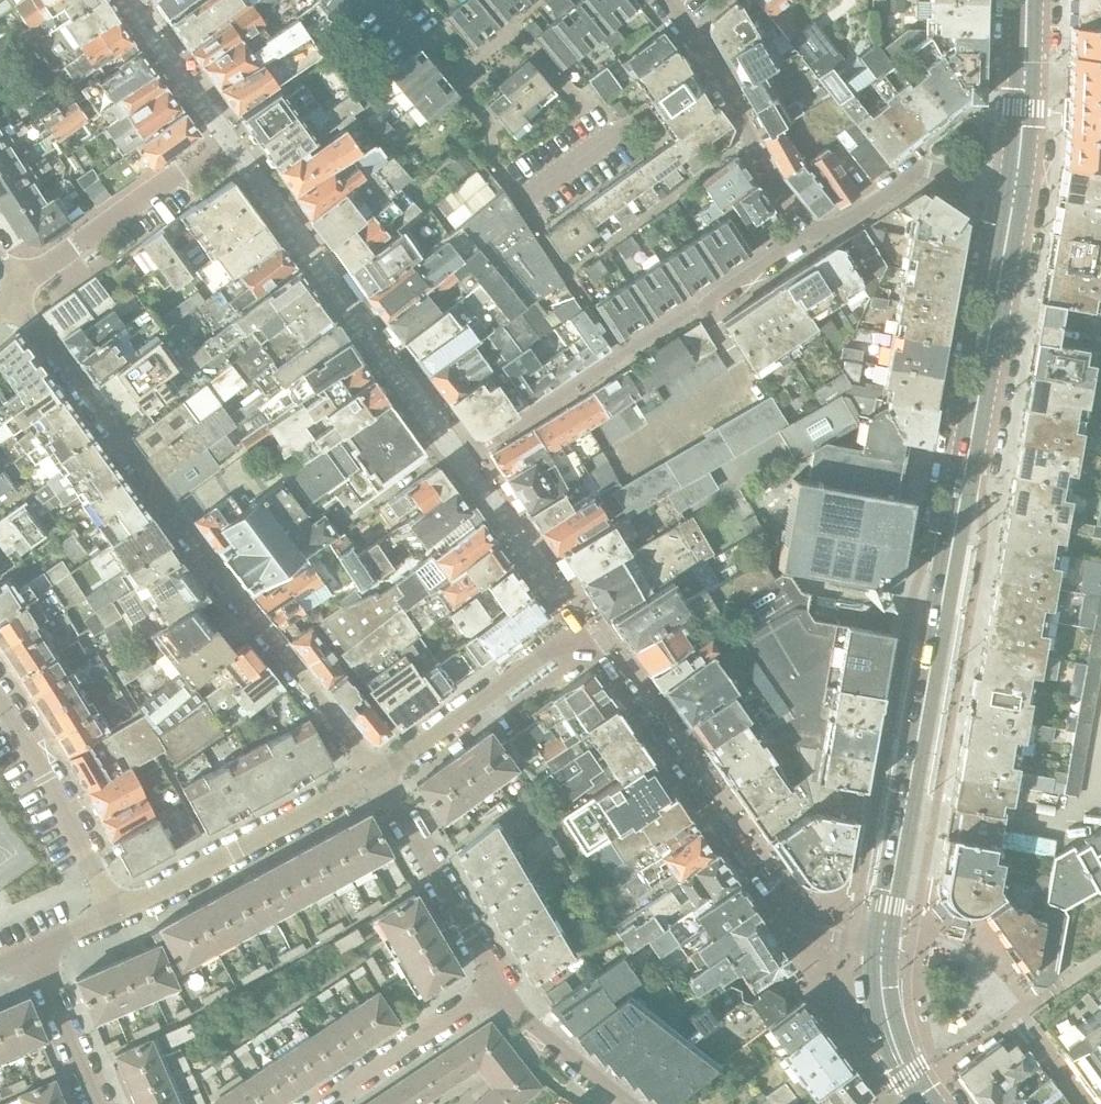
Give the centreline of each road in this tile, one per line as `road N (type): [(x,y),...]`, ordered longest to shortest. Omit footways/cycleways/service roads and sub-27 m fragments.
road 1 (residential): [(882,948),(783,914),(581,633),(379,774)]
road 2 (secondary): [(882,948),(994,313)]
road 3 (residential): [(17,293),(213,567),(379,774)]
road 4 (residential): [(379,774),(117,914)]
road 5 (residential): [(811,239),(691,29),(666,0)]
road 6 (residential): [(500,990),(379,774)]
road 7 (residential): [(117,914),(0,709)]
road 8 (residential): [(811,239),(918,169),(1016,189)]
road 9 (residential): [(17,293),(202,167)]
road 10 (residential): [(625,356),(811,239)]
road 11 (residential): [(500,990),(325,1103)]
road 12 (secondary): [(928,1103),(889,1029),(882,948)]
road 13 (residential): [(623,1098),(500,990)]
road 14 (residential): [(32,955),(100,1103)]
road 15 (secondary): [(994,313),(1016,189)]

